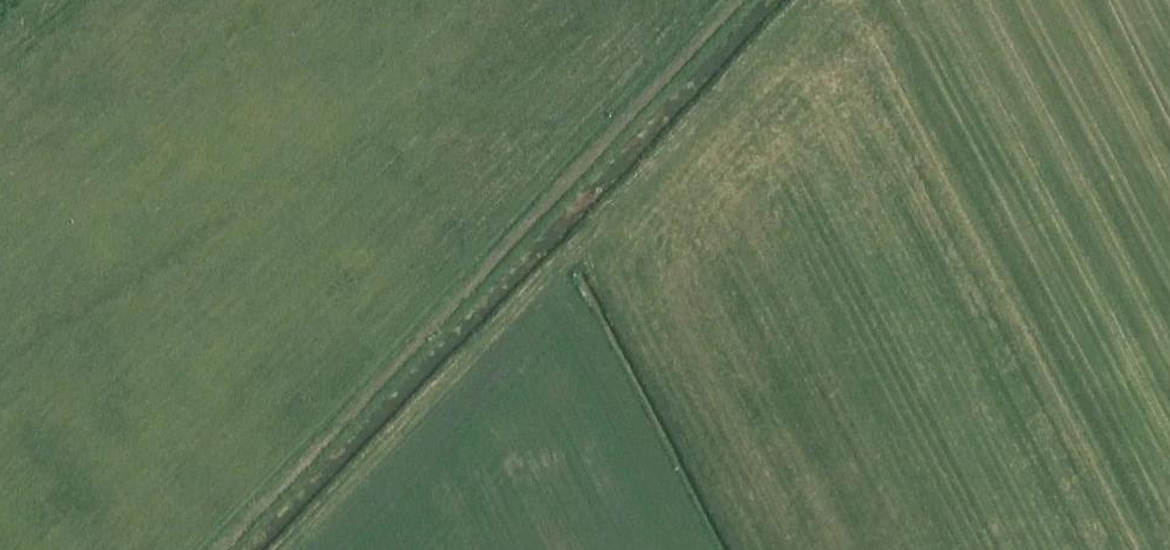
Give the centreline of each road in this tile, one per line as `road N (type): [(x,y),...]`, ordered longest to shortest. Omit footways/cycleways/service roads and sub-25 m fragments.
road 1 (track): [(746,0),(220,549)]

